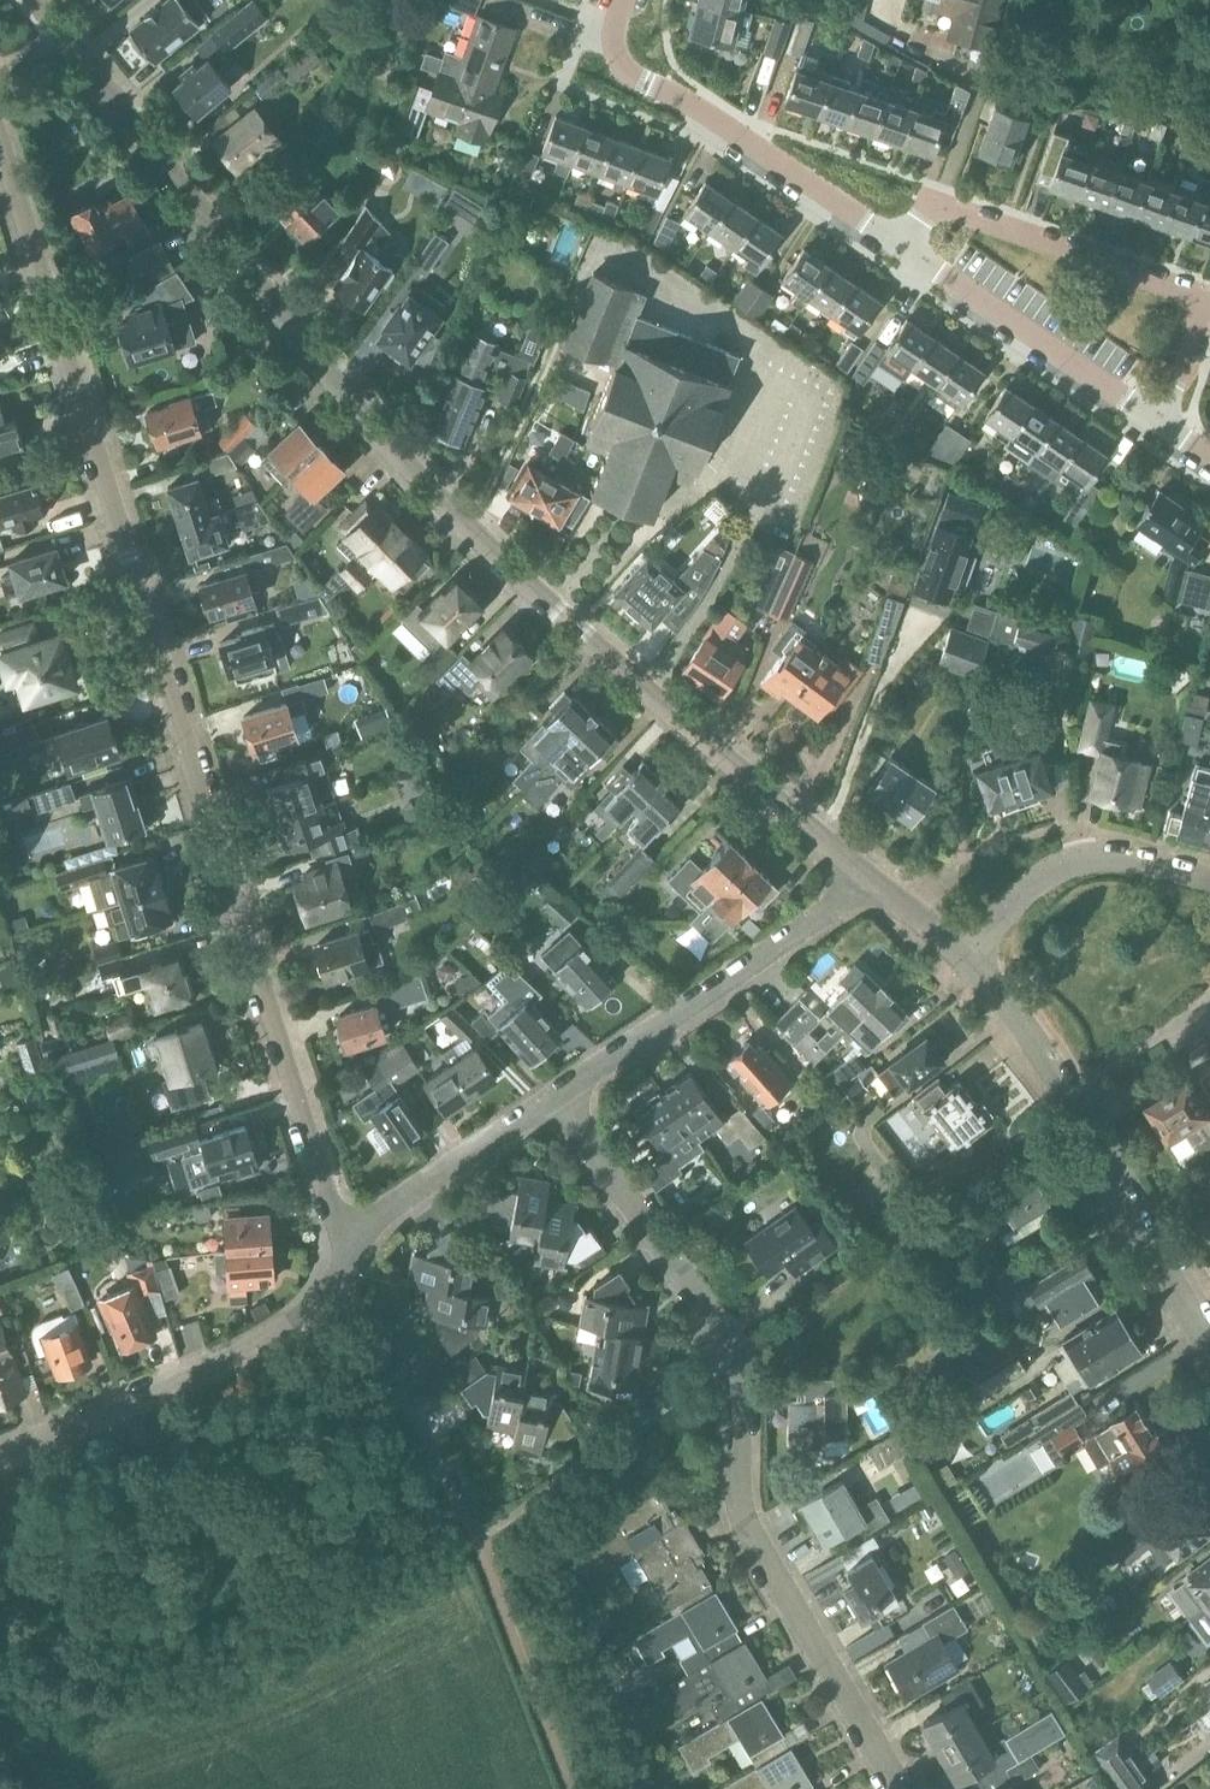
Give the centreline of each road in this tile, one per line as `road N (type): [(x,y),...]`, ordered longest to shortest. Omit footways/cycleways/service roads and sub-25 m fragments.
road 1 (residential): [(869,877),(565,619),(412,473),(37,0)]
road 2 (residential): [(349,1257),(0,135)]
road 3 (residential): [(550,1100),(714,1339),(731,1377),(744,1516),(901,1788)]
road 4 (residential): [(900,245),(930,201),(1183,287),(1208,304),(1157,419)]
road 5 (residential): [(1209,1347),(1073,1104),(962,954)]
road 6 (residential): [(0,1457),(297,1319),(349,1257)]
road 7 (residential): [(900,245),(623,66),(613,38),(624,0)]
road 8 (residential): [(550,1100),(869,877)]
road 9 (residential): [(1157,419),(900,245)]
road 10 (residential): [(349,1257),(480,1536)]
road 11 (residential): [(962,954),(1044,873),(1079,857),(1115,854),(1209,880)]
road 12 (residential): [(349,1257),(375,1211),(550,1100)]
road 13 (residential): [(962,954),(869,877)]

